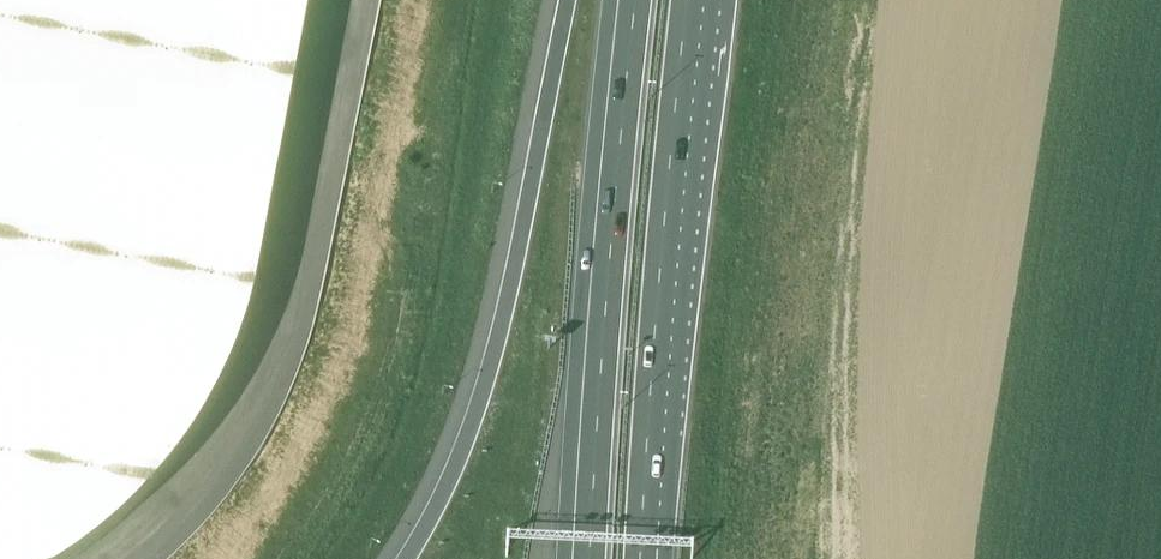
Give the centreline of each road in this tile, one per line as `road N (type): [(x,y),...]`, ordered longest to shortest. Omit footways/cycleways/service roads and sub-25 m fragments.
road 1 (motorway): [(567,0),(499,337),(454,469),(406,558)]
road 2 (motorway): [(628,0),(581,558)]
road 3 (motorway): [(650,558),(695,0)]

